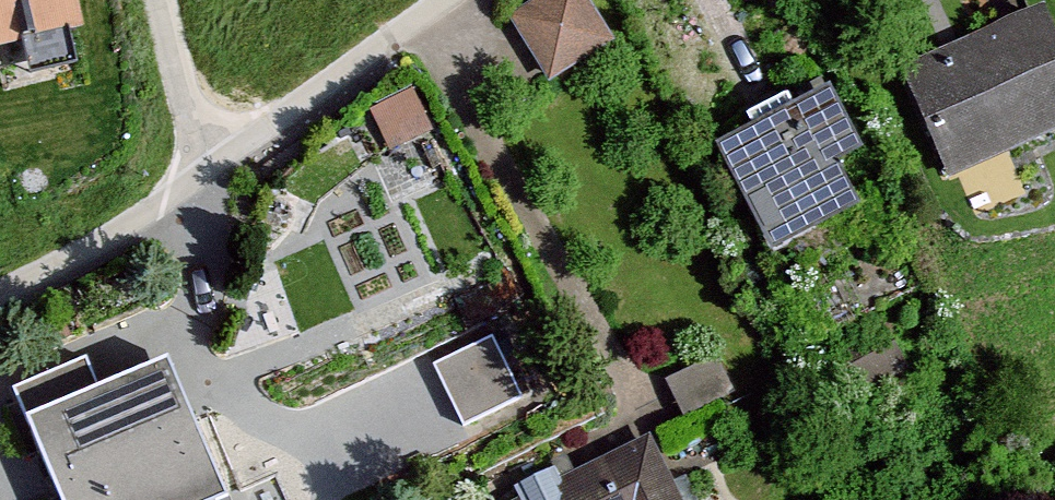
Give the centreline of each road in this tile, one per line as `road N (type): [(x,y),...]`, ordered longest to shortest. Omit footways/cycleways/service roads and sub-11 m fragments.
road 1 (residential): [(191,184),(448,0)]
road 2 (residential): [(0,276),(191,184)]
road 3 (residential): [(191,184),(145,0)]

